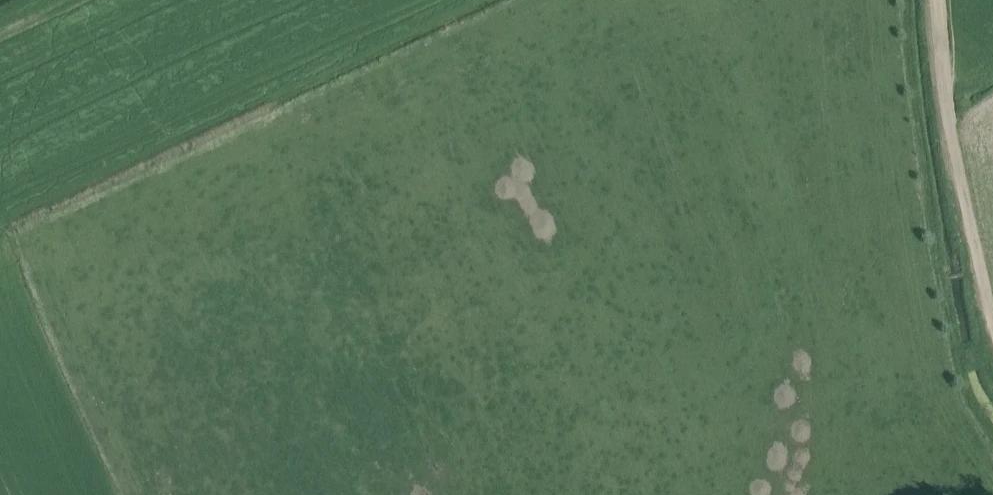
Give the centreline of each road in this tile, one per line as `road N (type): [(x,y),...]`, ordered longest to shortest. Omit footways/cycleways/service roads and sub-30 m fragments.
road 1 (track): [(992,306),(954,161),(939,0)]

